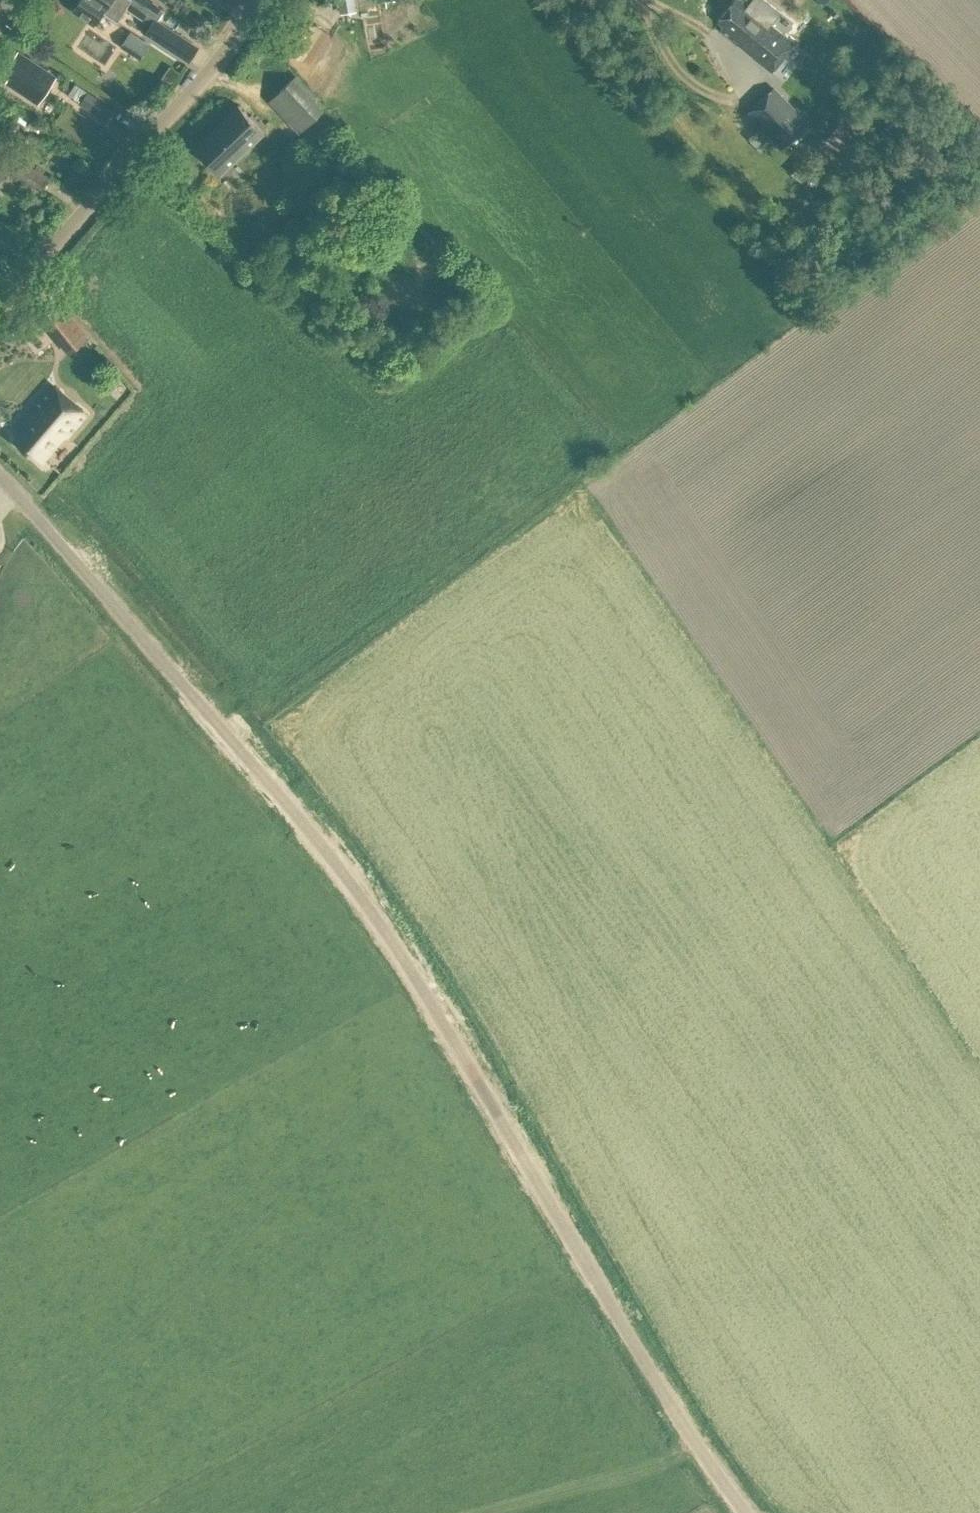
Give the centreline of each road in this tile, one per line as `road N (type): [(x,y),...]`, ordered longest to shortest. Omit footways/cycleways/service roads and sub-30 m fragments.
road 1 (unclassified): [(746,1512),(667,1400),(360,895),(0,476)]
road 2 (unclassified): [(0,309),(243,32),(260,0)]

